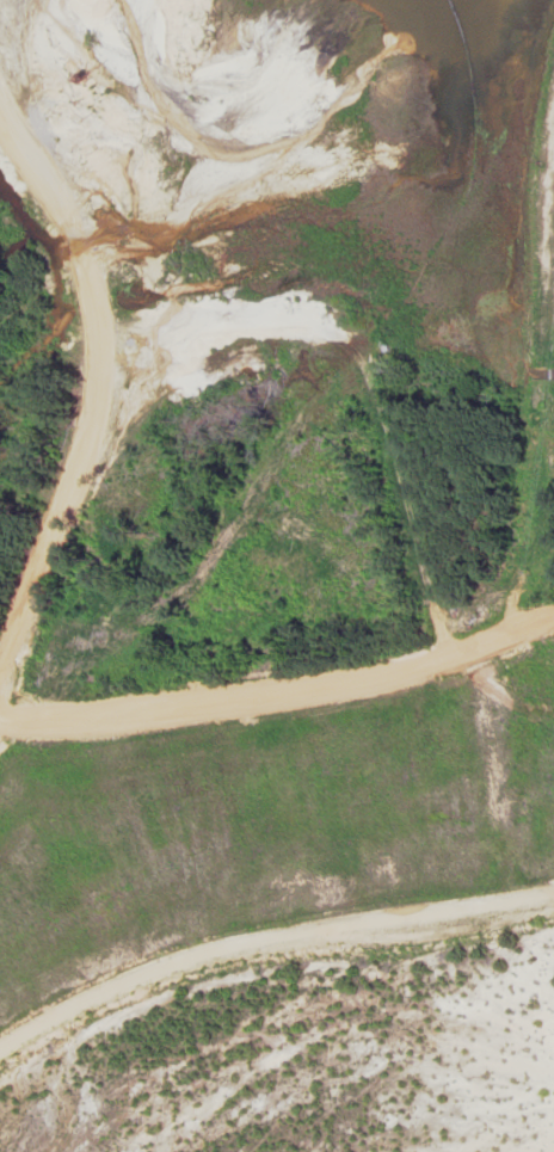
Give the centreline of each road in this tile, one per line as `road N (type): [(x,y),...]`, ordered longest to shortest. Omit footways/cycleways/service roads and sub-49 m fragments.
road 1 (residential): [(0,665),(78,488),(98,335),(70,233),(0,124)]
road 2 (residential): [(553,605),(300,692),(0,698)]

